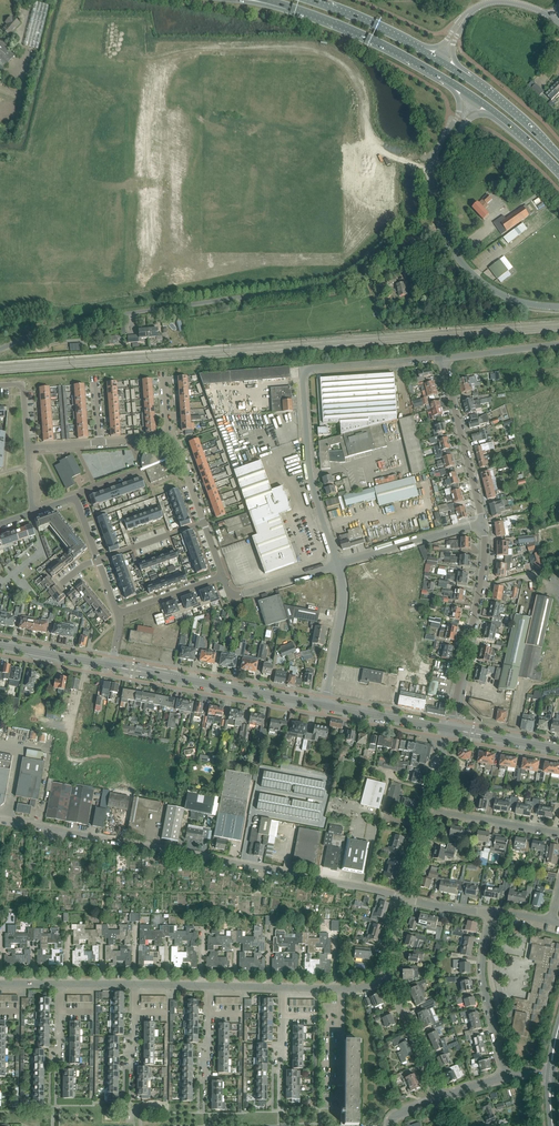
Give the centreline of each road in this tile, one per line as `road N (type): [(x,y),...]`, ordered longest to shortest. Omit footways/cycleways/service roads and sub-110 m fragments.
road 1 (unclassified): [(0,349),(118,314),(329,288),(444,229)]
road 2 (residential): [(405,899),(1,820)]
road 3 (unclassified): [(337,564),(311,481),(303,369),(442,358)]
road 4 (secondary): [(324,706),(111,666)]
road 5 (unclassified): [(482,523),(442,358)]
road 6 (primary): [(290,6),(443,77)]
road 7 (residential): [(506,1077),(482,977),(488,915)]
road 8 (unclassified): [(337,564),(482,523)]
road 9 (unclassified): [(558,308),(526,306),(486,289),(444,229)]
road 10 (unclassified): [(449,729),(481,588)]
road 11 (unclassified): [(324,706),(340,624),(337,564)]
road 12 (residential): [(341,1125),(341,989)]
road 13 (residential): [(441,1098),(388,978)]
road 14 (residential): [(558,835),(429,814)]
road 15 (secondary): [(449,729),(324,706)]
road 16 (unclassified): [(223,576),(240,594),(337,564)]

